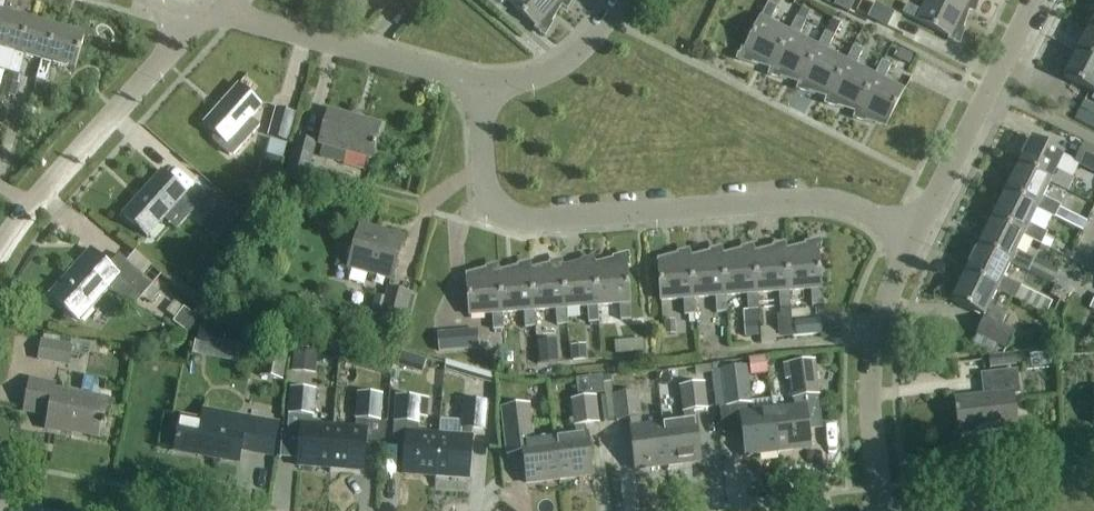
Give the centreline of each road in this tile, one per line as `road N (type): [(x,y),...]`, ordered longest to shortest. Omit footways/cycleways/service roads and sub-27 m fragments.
road 1 (residential): [(914,250),(861,216),(823,204),(512,218),(487,189),(484,88)]
road 2 (residential): [(0,262),(32,205),(216,13)]
road 3 (residential): [(216,13),(484,88)]
road 4 (residential): [(914,250),(1036,0)]
road 5 (residential): [(880,510),(878,349),(914,250)]
road 6 (residential): [(484,88),(563,64),(626,0)]

